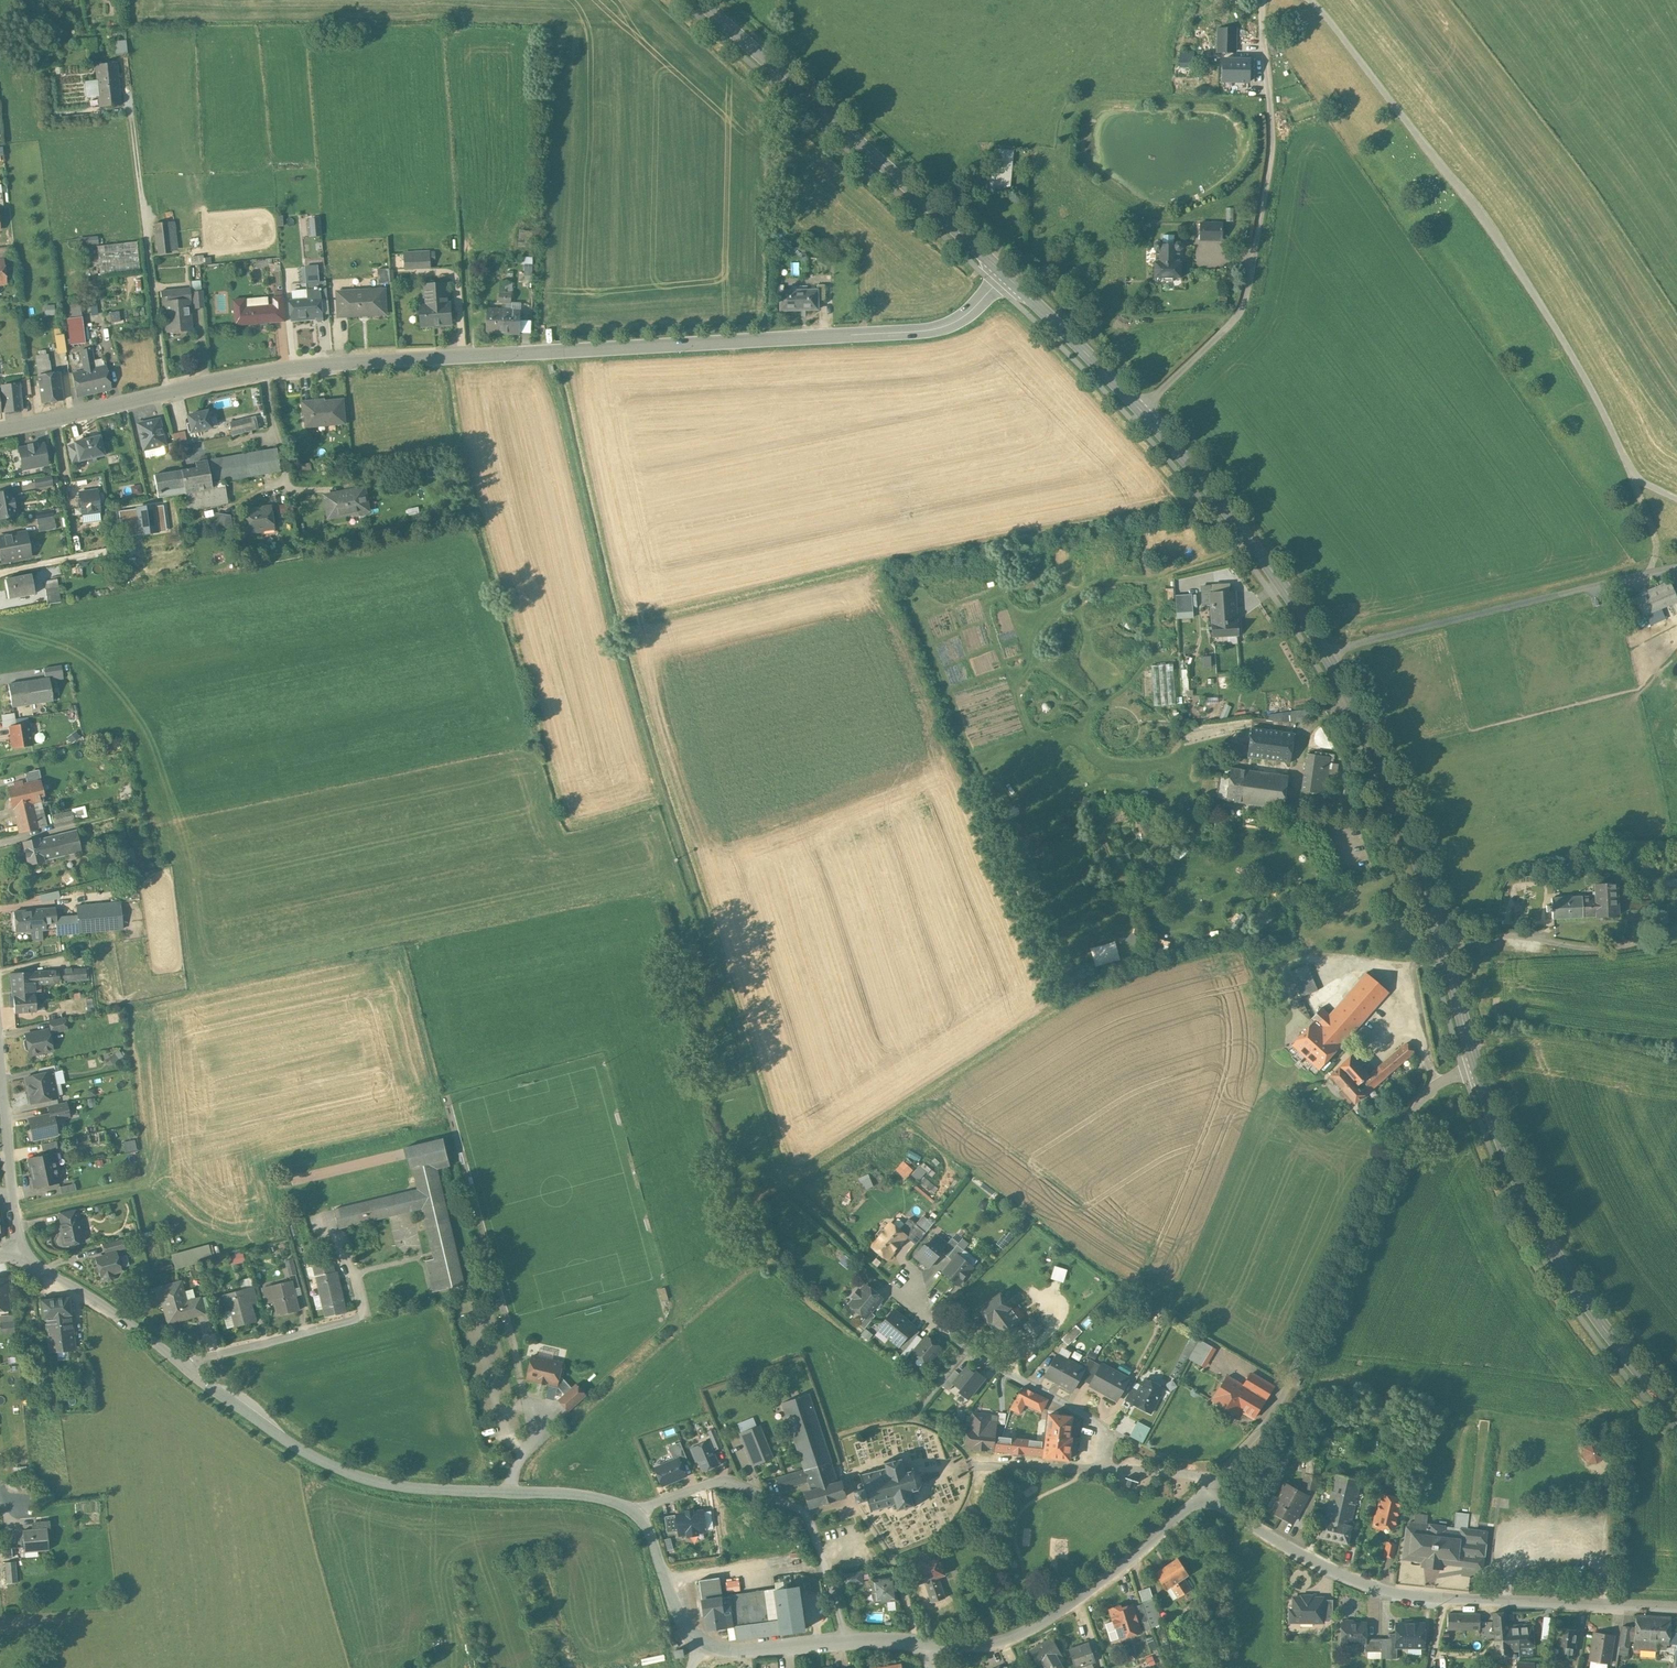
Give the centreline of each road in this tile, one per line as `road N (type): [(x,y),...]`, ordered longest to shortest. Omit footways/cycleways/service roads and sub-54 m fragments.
road 1 (tertiary): [(1005,277),(964,316),(920,331),(293,367),(0,430)]
road 2 (residential): [(641,1518),(594,1499),(419,1492),(335,1468),(198,1380),(103,1304),(21,1259)]
road 3 (residential): [(1214,1475),(1261,1434),(1424,1095),(1474,1057)]
road 4 (secondary): [(1005,277),(1100,366),(1227,508),(1326,656)]
road 5 (residential): [(1676,1603),(1393,1592),(1305,1557),(1213,1496)]
road 6 (track): [(1140,408),(1240,312),(1268,226),(1276,123),(1264,0)]
road 7 (secondary): [(1474,1057),(1538,1224),(1599,1321),(1676,1414)]
road 8 (secondary): [(699,0),(1005,277)]
road 9 (residential): [(1213,1496),(1034,1630),(973,1646),(921,1642)]
road 10 (residential): [(1644,573),(1326,656)]
road 11 (secondary): [(1326,656),(1375,737),(1442,950)]
road 12 (residential): [(852,1642),(805,1512),(732,1483),(702,1487),(641,1518)]
road 13 (residential): [(1102,1464),(1105,1426),(965,1346),(908,1301),(908,1289)]
road 14 (residential): [(1676,933),(1620,942),(1493,937),(1442,950)]
road 15 (residential): [(21,1259),(0,1041)]
road 16 (residential): [(852,1642),(704,1646)]
road 17 (residential): [(704,1646),(676,1609),(641,1518)]
road 18 (residential): [(1102,1464),(970,1460)]

